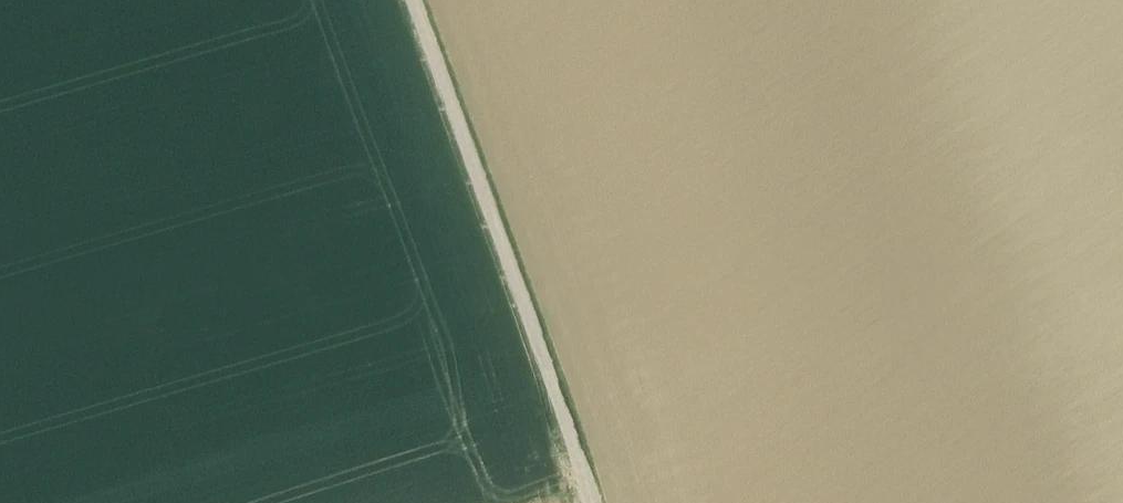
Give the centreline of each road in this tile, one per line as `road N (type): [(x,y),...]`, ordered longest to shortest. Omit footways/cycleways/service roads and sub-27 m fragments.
road 1 (track): [(592,502),(413,0)]

